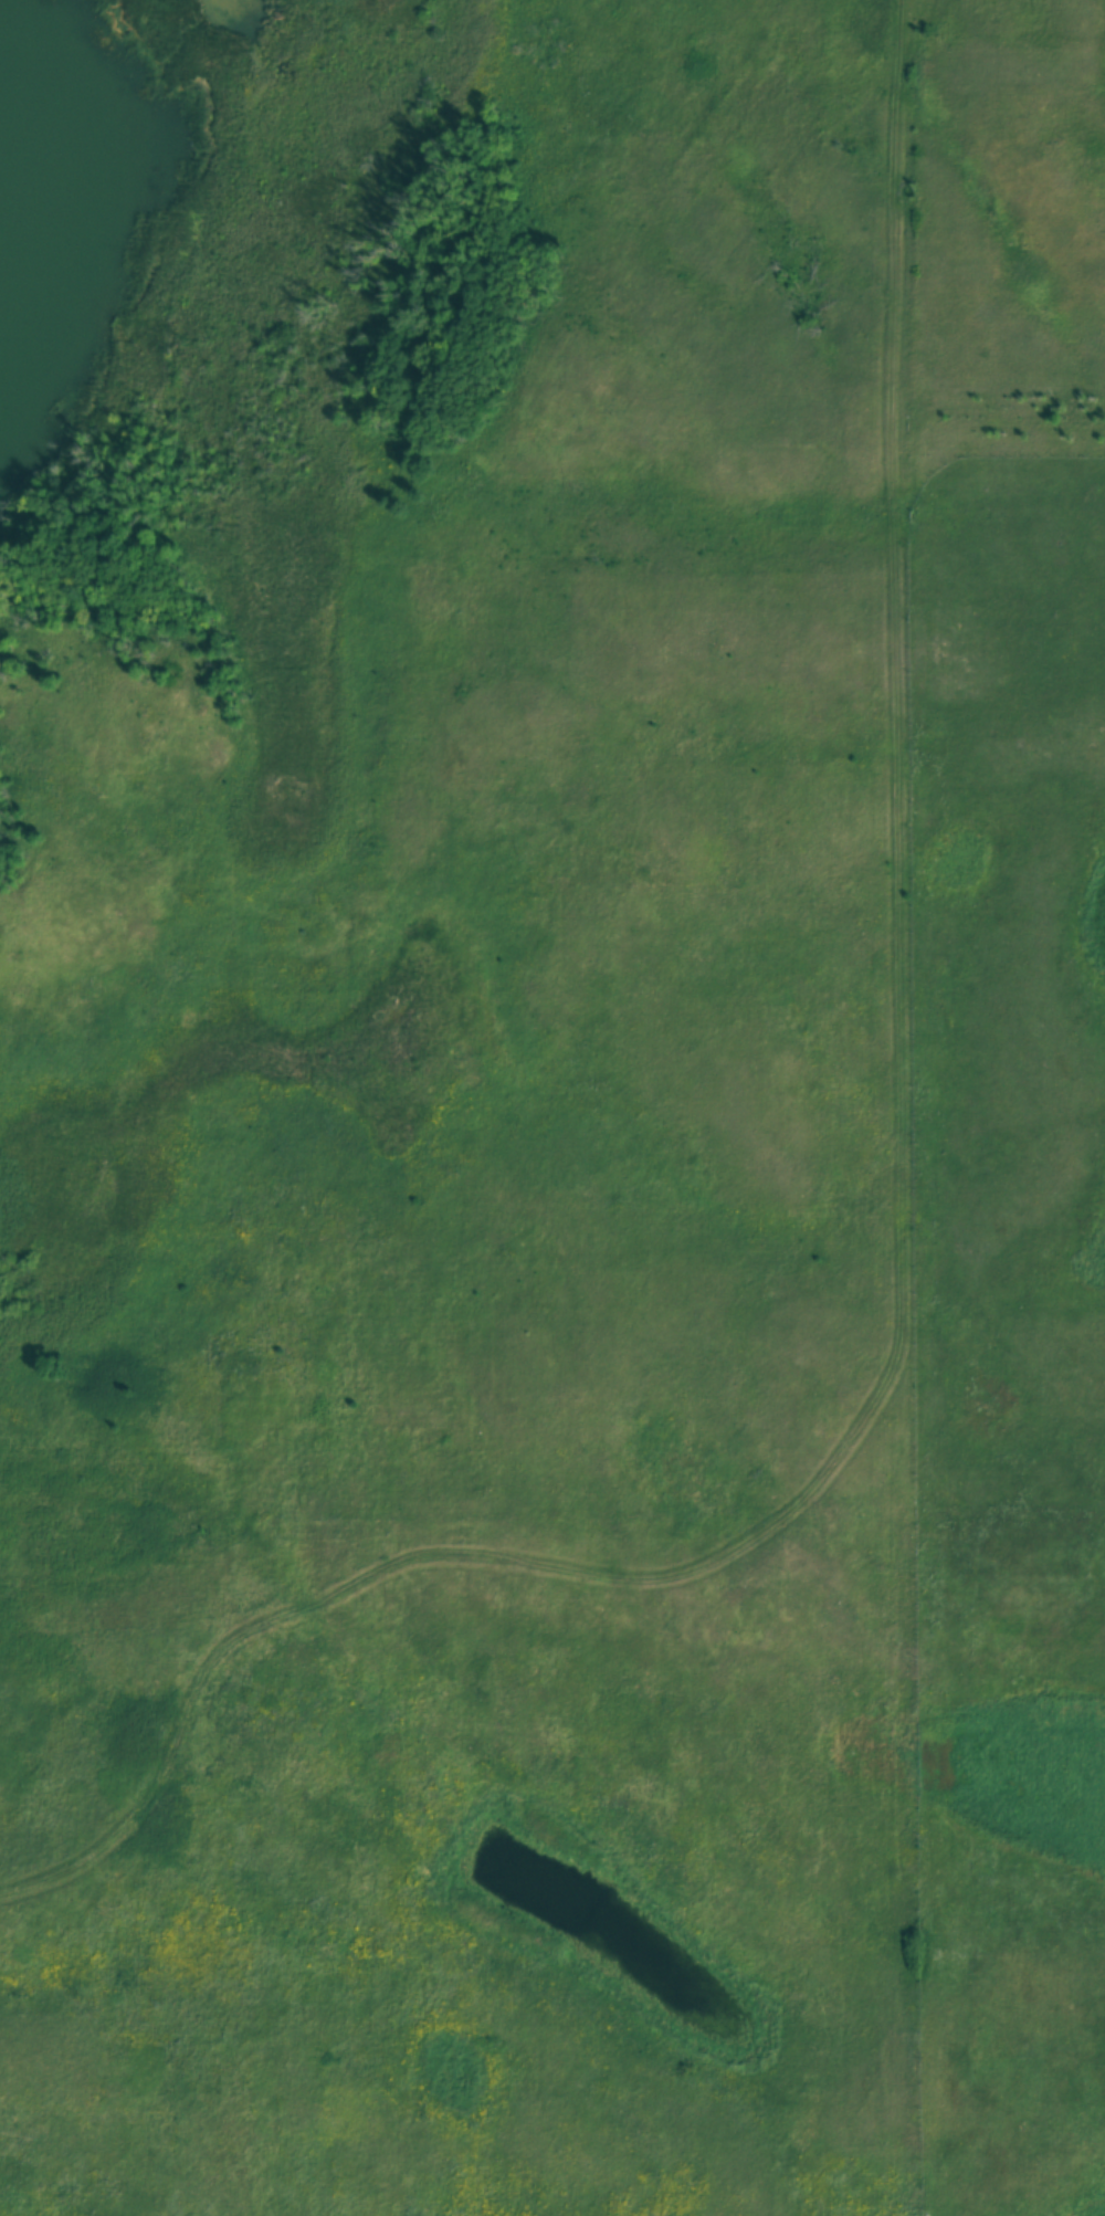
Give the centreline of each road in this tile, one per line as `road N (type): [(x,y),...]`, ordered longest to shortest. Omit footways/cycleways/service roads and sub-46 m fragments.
road 1 (residential): [(0,1894),(83,1868),(130,1835),(166,1788),(234,1647),(261,1628),(428,1555),(557,1563),(630,1577),(690,1574),(799,1516),(844,1470),(877,1412),(915,1314),(913,0)]

